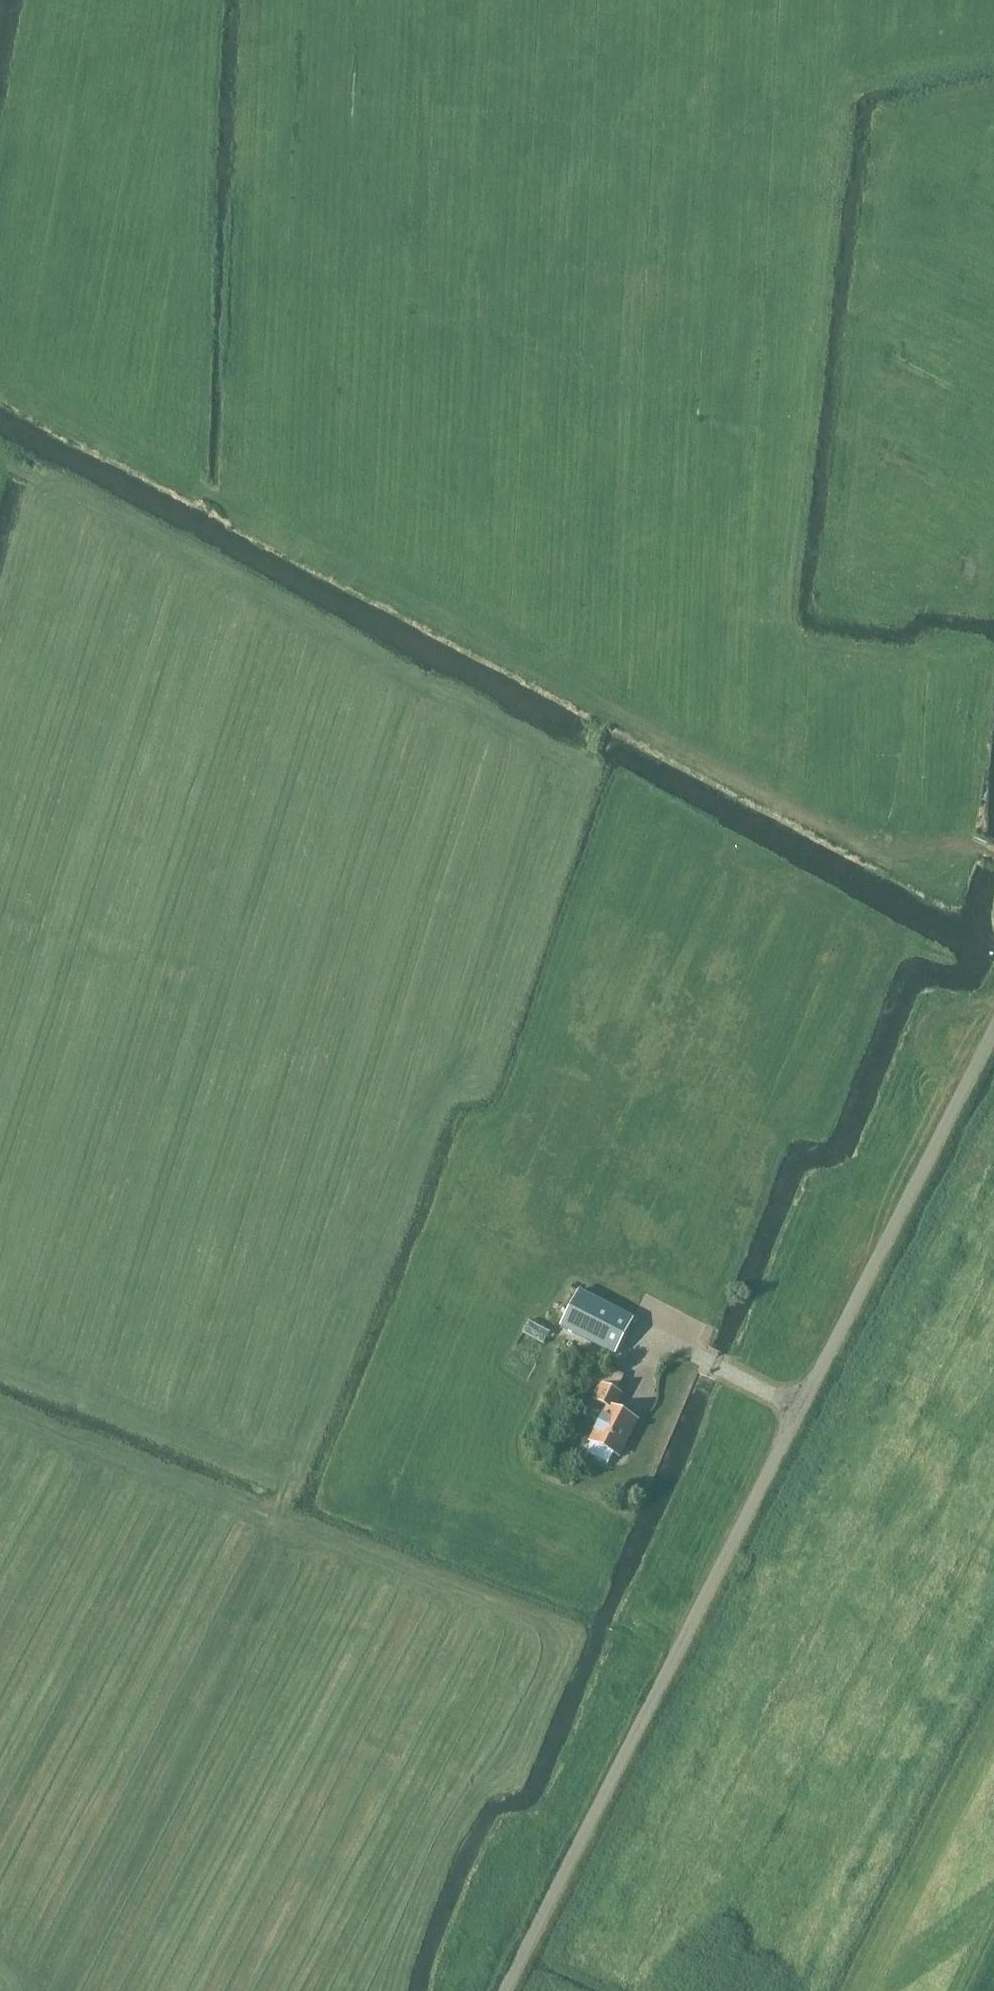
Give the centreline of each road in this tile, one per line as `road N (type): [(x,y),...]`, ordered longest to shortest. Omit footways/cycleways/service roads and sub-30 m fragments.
road 1 (unclassified): [(507,1990),(993,1045)]

